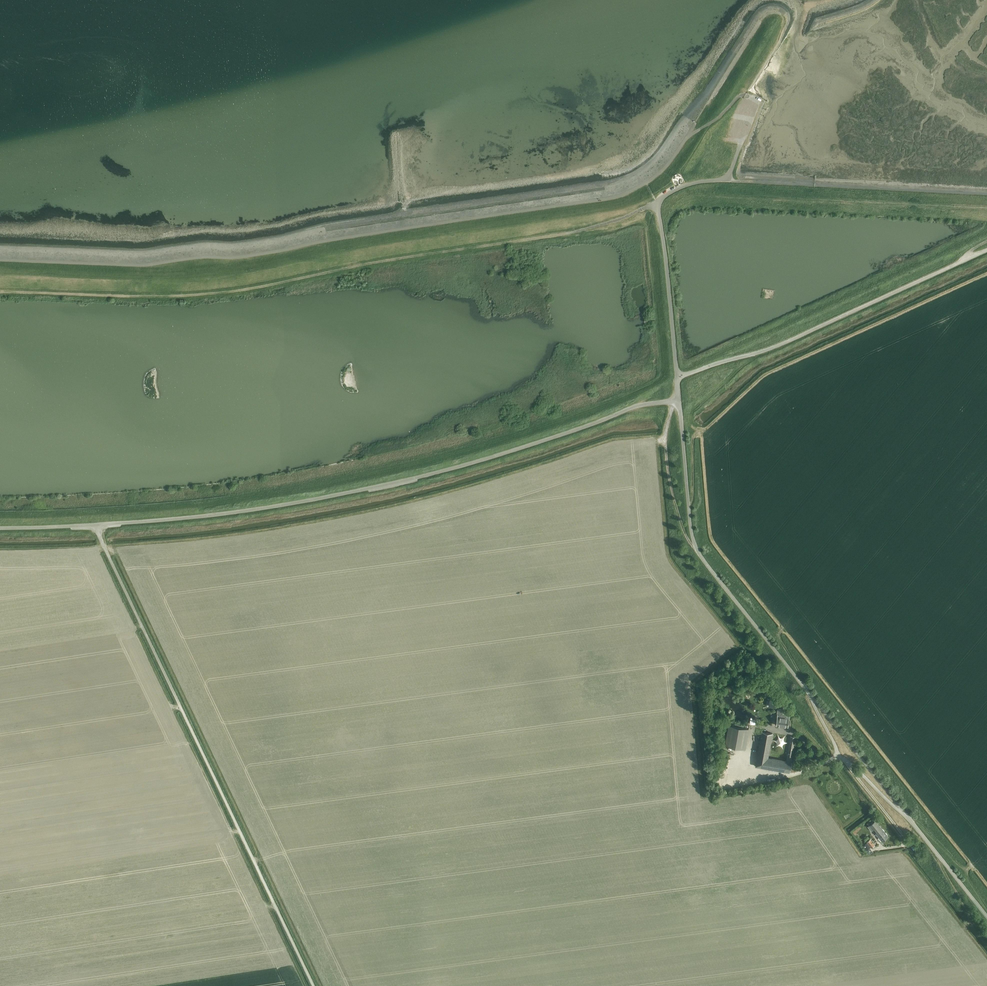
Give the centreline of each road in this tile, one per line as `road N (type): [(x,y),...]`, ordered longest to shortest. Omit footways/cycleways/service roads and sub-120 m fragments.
road 1 (unclassified): [(96,526),(327,497),(466,466),(641,405),(679,401)]
road 2 (track): [(0,288),(243,291),(567,233)]
road 3 (unclassified): [(315,985),(96,526)]
road 4 (unclassified): [(677,376),(772,349),(986,251)]
road 5 (unclassified): [(810,694),(697,549),(679,401)]
road 6 (unclassified): [(677,376),(657,203)]
road 7 (unclassified): [(657,203),(685,186),(729,180),(760,102)]
road 8 (track): [(698,551),(685,533),(666,462),(666,428),(679,401)]
road 9 (unclassified): [(906,816),(810,694)]
road 10 (track): [(806,689),(777,633),(725,587)]
road 11 (unclassified): [(986,917),(906,816)]
road 12 (track): [(908,818),(965,871),(986,908)]

